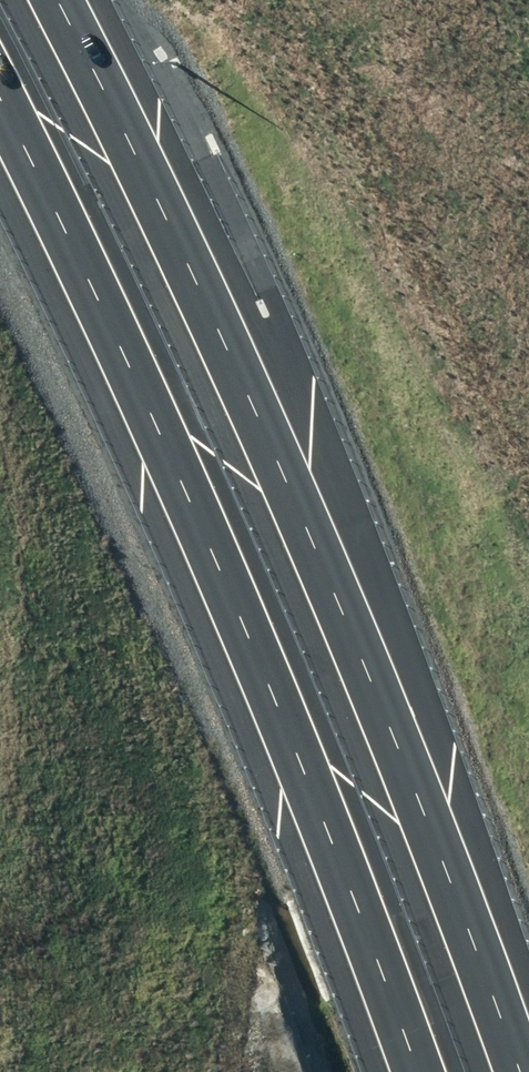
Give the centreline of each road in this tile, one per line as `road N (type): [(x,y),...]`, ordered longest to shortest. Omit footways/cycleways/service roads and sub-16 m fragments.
road 1 (motorway): [(54,0),(245,391),(412,784),(513,1071)]
road 2 (motorway): [(413,1071),(191,515),(0,127)]

